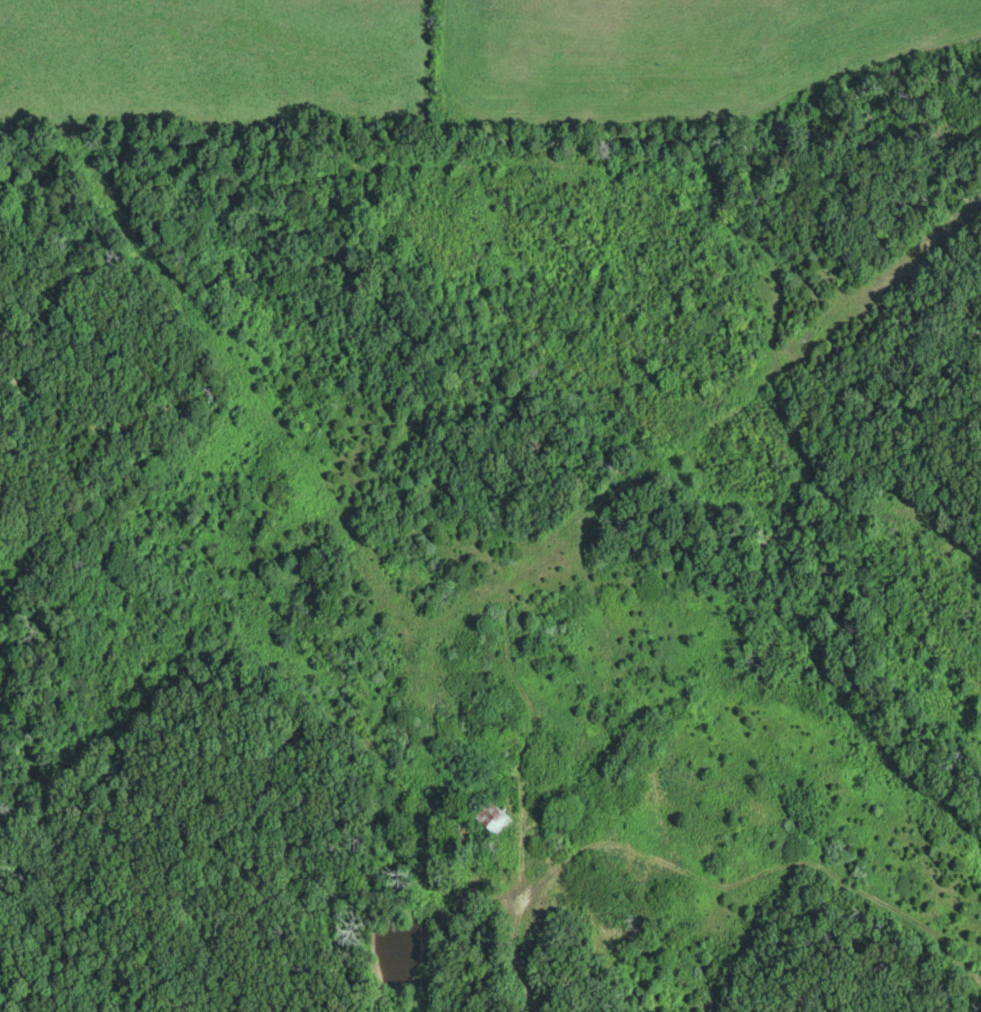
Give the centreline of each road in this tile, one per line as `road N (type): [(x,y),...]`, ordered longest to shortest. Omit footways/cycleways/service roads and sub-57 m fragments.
road 1 (residential): [(534,1011),(506,839)]

